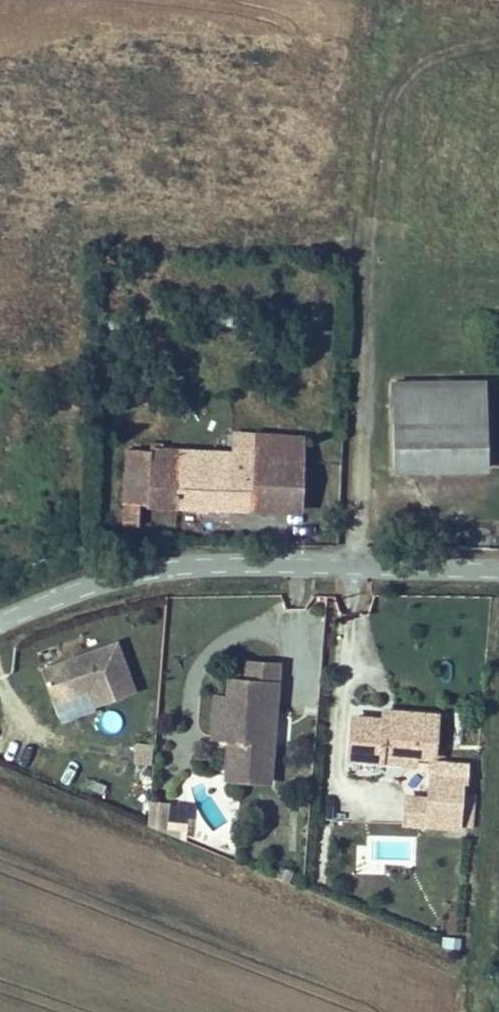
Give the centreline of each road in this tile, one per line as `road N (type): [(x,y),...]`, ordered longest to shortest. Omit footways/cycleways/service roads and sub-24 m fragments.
road 1 (track): [(353,567),(376,163),(394,97),(414,68),(498,39)]
road 2 (residential): [(0,622),(88,585),(158,569),(498,569)]

